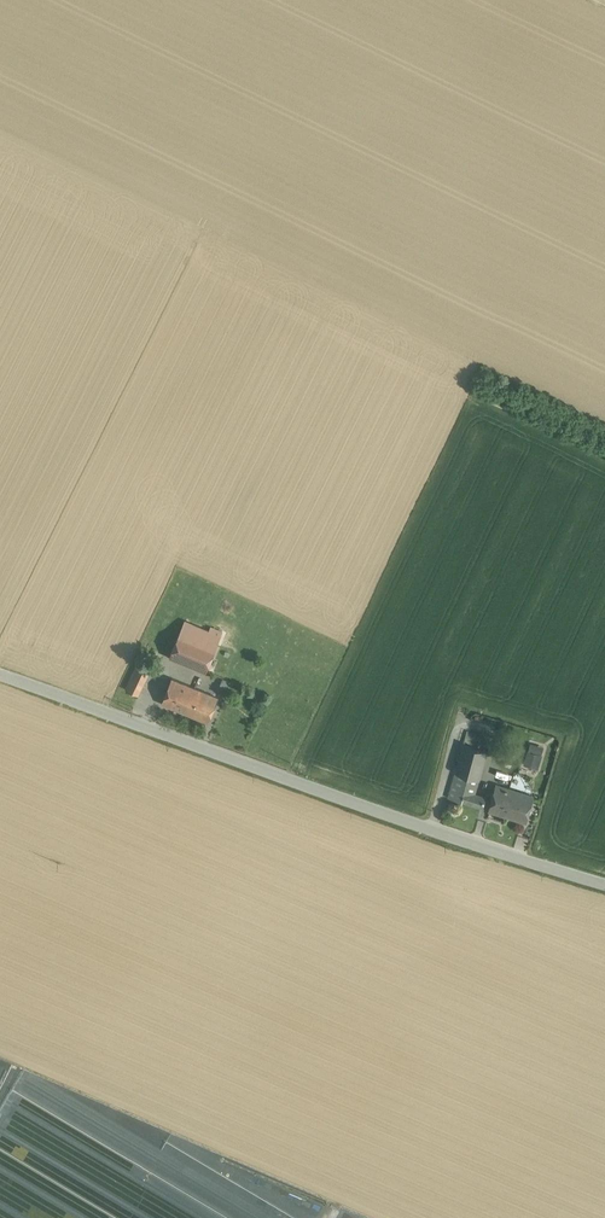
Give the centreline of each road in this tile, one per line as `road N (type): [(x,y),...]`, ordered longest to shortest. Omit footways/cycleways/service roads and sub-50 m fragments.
road 1 (tertiary): [(0,674),(604,883)]

